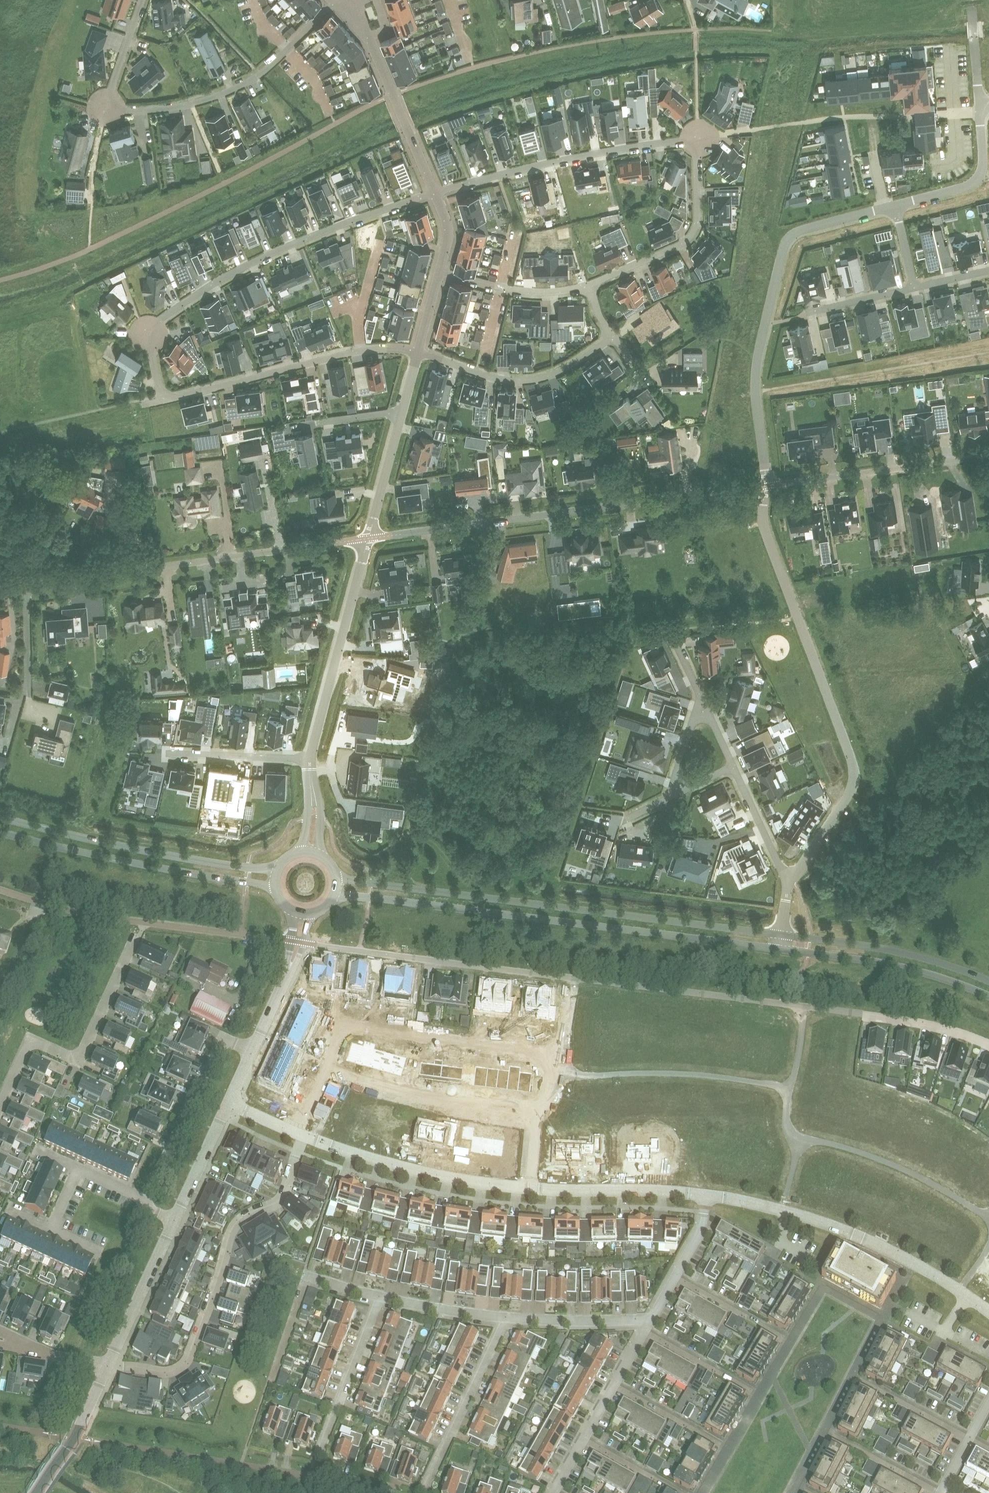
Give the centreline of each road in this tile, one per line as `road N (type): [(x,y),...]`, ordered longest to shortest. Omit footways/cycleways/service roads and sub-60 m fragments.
road 1 (residential): [(435,193),(234,270),(147,331),(166,396),(362,351),(416,354)]
road 2 (tertiary): [(782,935),(336,879)]
road 3 (tertiary): [(334,895),(780,949)]
road 4 (residential): [(788,880),(849,795),(855,771),(766,534),(765,486)]
road 5 (residential): [(367,539),(765,486)]
road 6 (residential): [(0,588),(367,539)]
road 7 (residential): [(109,1363),(162,1372),(183,1365),(235,1224),(281,1199),(306,1136)]
road 8 (tertiary): [(279,870),(202,862),(0,817)]
road 9 (residential): [(298,942),(578,977)]
road 10 (tertiary): [(0,832),(276,889)]
road 11 (residential): [(698,139),(553,161),(435,193)]
road 12 (residential): [(335,3),(284,54),(234,88),(167,109),(103,113)]
road 13 (residential): [(416,354),(494,380),(546,379),(610,337),(590,286)]
road 14 (residential): [(0,1105),(31,1043),(80,1056),(137,935)]
road 15 (residential): [(578,977),(805,1006)]
road 16 (residential): [(367,539),(310,760)]
road 17 (residential): [(566,1076),(680,1074),(790,1088)]
road 18 (residential): [(769,486),(988,456)]
road 19 (tertiary): [(780,949),(911,968),(988,996)]
road 20 (tertiary): [(988,981),(880,948),(782,935)]
road 21 (residential): [(316,1140),(411,1169),(522,1187)]
road 22 (residential): [(698,139),(695,232),(590,286)]
road 23 (residential): [(252,1050),(226,1042),(215,1052),(145,1199)]
road 24 (residential): [(801,1139),(860,1151),(988,1216)]
road 25 (residential): [(766,323),(795,236),(896,206)]
road 26 (residential): [(958,1291),(856,1235),(782,1211)]
road 27 (residential): [(416,354),(367,539)]
road 28 (residential): [(502,1317),(425,1492)]
road 29 (residential): [(345,1074),(446,1098),(530,1107)]
road 30 (residential): [(805,1006),(941,1025),(988,1042)]
road 31 (residential): [(522,1187),(705,1194)]
road 32 (residential): [(380,1296),(318,1455)]
road 33 (residential): [(371,39),(435,193)]
road 34 (residential): [(769,486),(756,374),(766,323)]
road 35 (residential): [(896,206),(978,180),(980,104)]
road 36 (residential): [(109,1363),(174,1220)]
road 37 (residential): [(145,923),(298,942)]
road 38 (residential): [(766,323),(915,288)]
road 39 (residential): [(590,286),(529,292),(440,272)]
road 40 (unclassified): [(0,890),(77,914),(145,923)]
road 41 (residential): [(310,760),(161,757)]
road 42 (residential): [(651,1320),(502,1317)]
road 43 (residential): [(37,1492),(109,1363)]
road 44 (residential): [(969,1438),(852,1376)]
road 45 (residential): [(940,1492),(823,1431)]
road 46 (residential): [(759,1395),(645,1330)]
road 47 (residential): [(675,1278),(790,1341)]
road 48 (residential): [(615,1384),(728,1448)]
road 49 (residential): [(174,1220),(228,1102)]
road 50 (residential): [(788,880),(731,765)]
road 51 (residential): [(502,1317),(380,1296)]
road 52 (residential): [(103,113),(146,0)]

